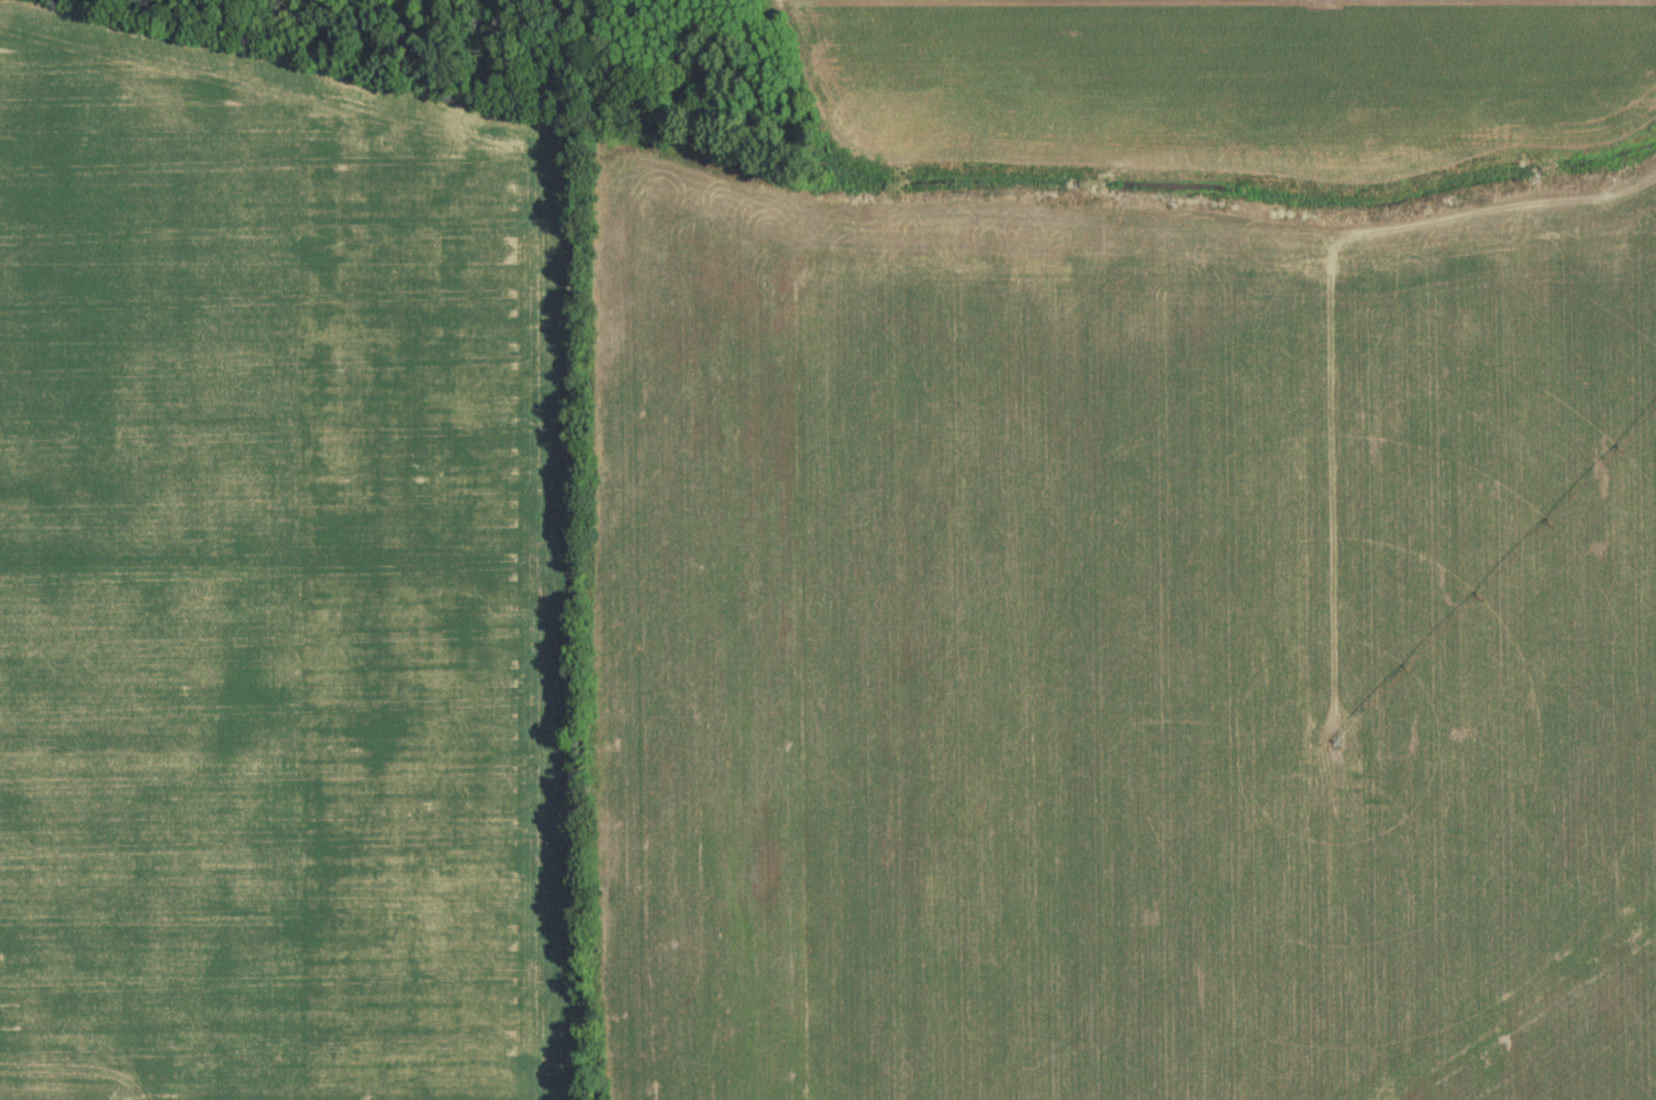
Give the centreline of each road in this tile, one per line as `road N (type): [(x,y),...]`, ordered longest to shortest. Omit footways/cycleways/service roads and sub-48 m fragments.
road 1 (residential): [(1183,215),(1185,148),(815,91),(714,66),(699,131)]

